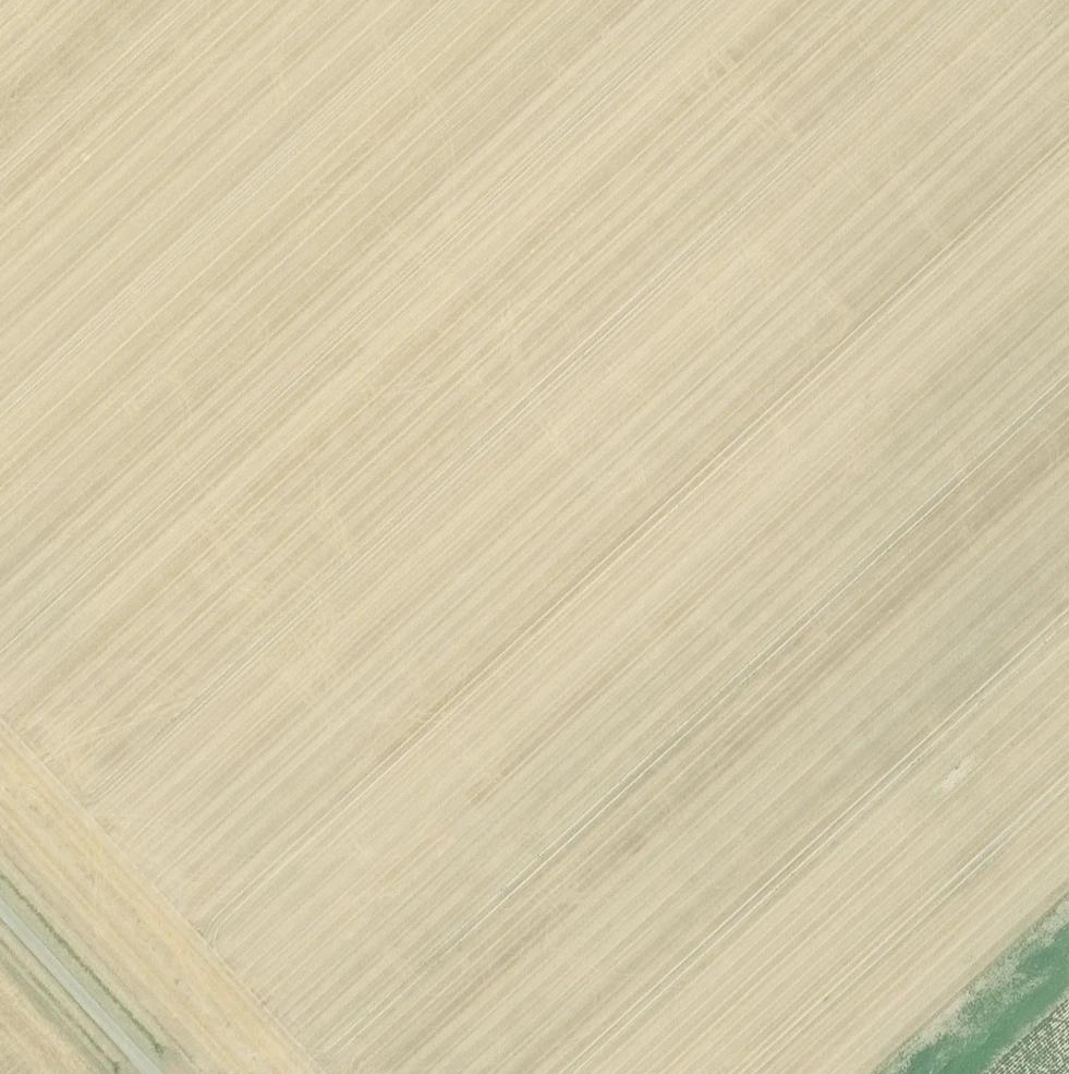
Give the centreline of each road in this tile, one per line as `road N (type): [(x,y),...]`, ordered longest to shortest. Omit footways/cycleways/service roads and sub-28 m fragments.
road 1 (unclassified): [(0,908),(153,1073)]

